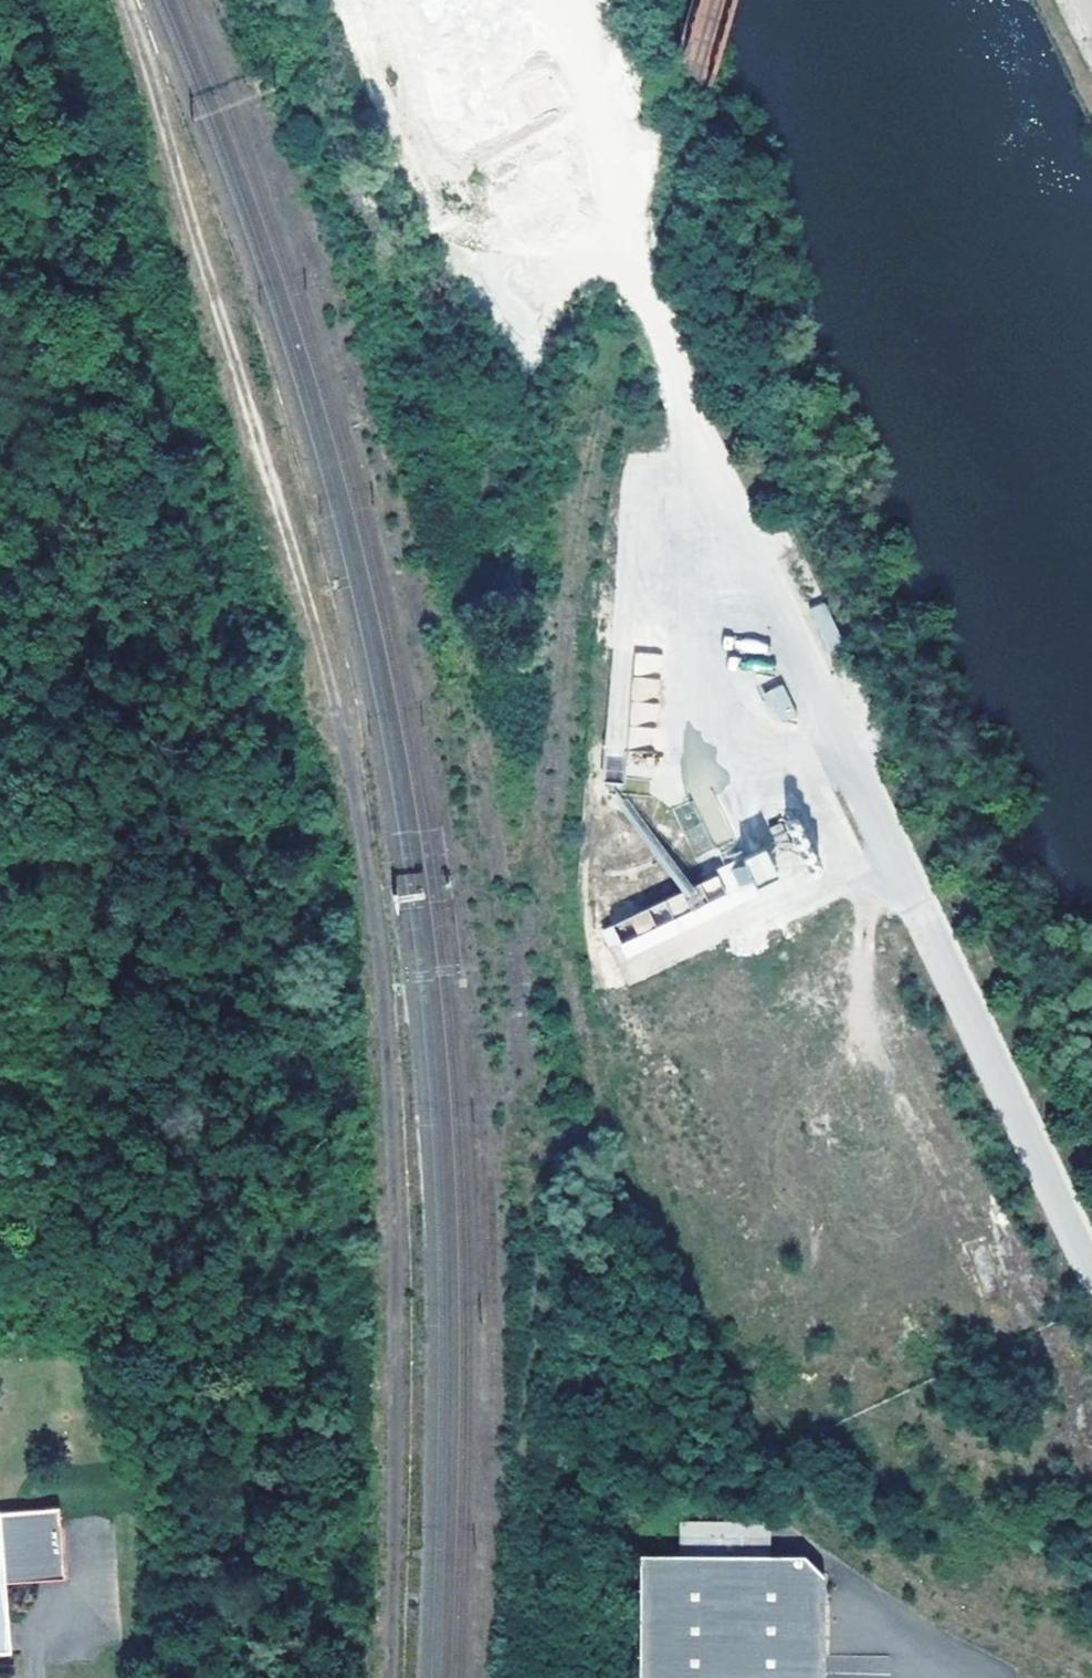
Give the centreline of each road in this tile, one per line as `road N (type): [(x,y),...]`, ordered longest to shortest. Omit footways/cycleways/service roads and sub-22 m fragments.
road 1 (track): [(330,715),(240,374),(121,0)]

